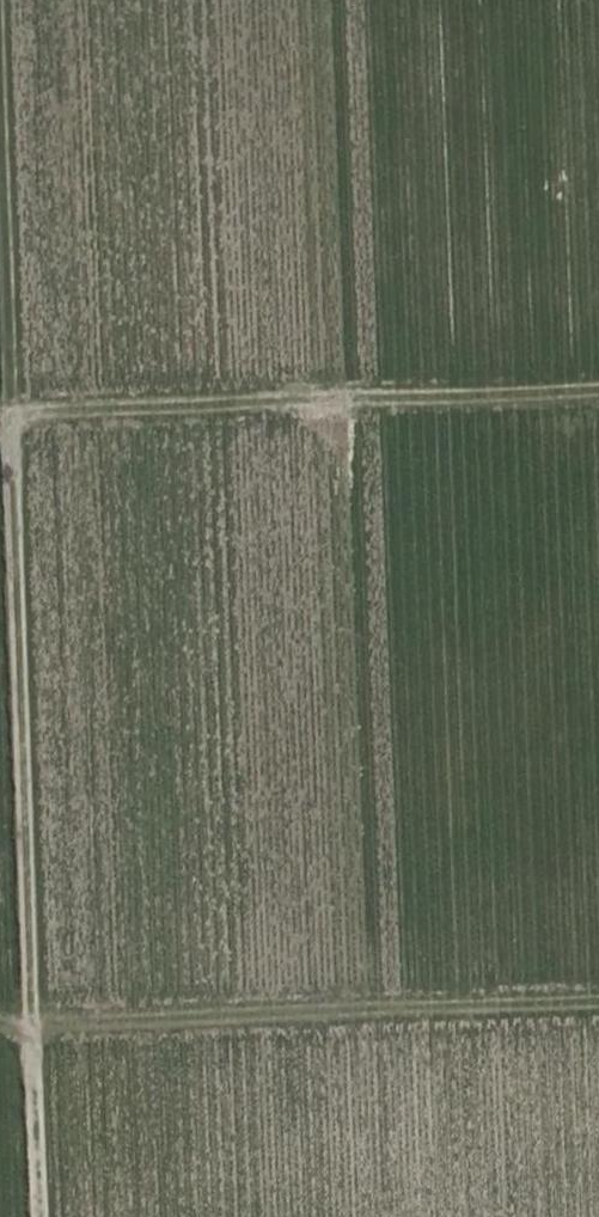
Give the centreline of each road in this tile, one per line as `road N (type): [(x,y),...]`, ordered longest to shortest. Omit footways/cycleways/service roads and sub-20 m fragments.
road 1 (track): [(40,1216),(0,49)]
road 2 (track): [(598,386),(0,414)]
road 3 (track): [(598,1001),(0,1024)]

